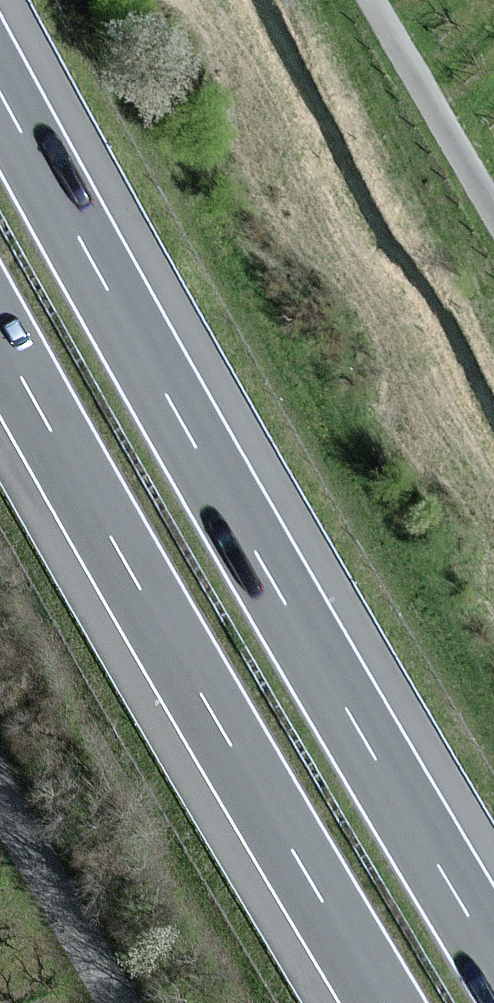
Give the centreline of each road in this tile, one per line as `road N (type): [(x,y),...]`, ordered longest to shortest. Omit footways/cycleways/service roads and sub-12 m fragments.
road 1 (motorway): [(493,955),(0,90)]
road 2 (motorway): [(0,340),(382,1002)]
road 3 (unclassified): [(371,0),(493,214)]
road 4 (unclassified): [(115,1002),(0,794)]

